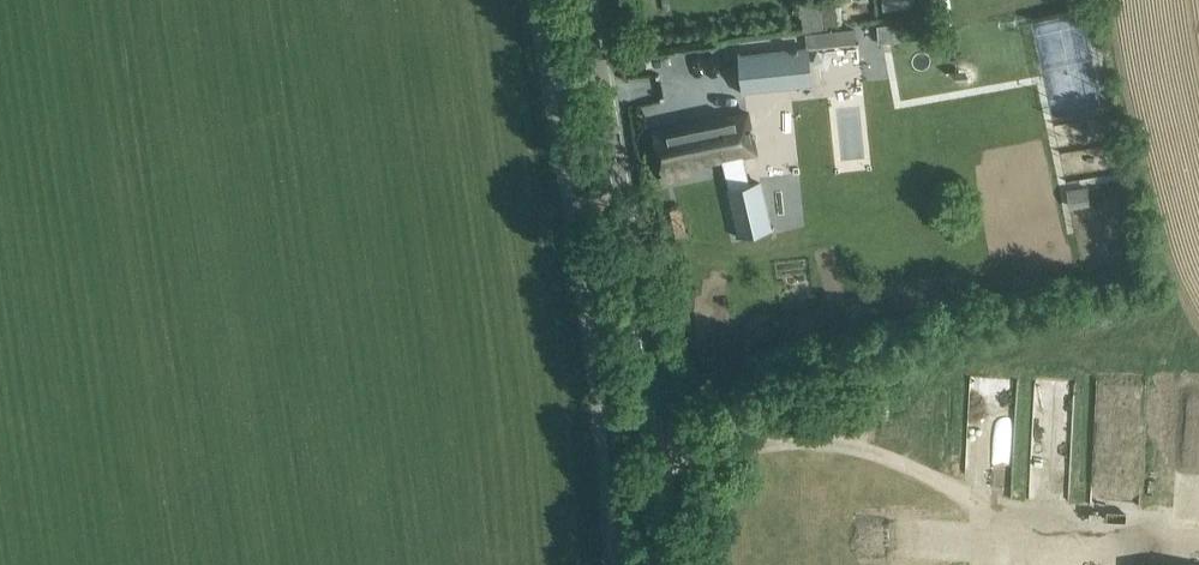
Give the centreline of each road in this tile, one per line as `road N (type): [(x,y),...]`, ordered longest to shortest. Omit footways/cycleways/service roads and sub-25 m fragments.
road 1 (unclassified): [(663,564),(639,298),(589,0)]

